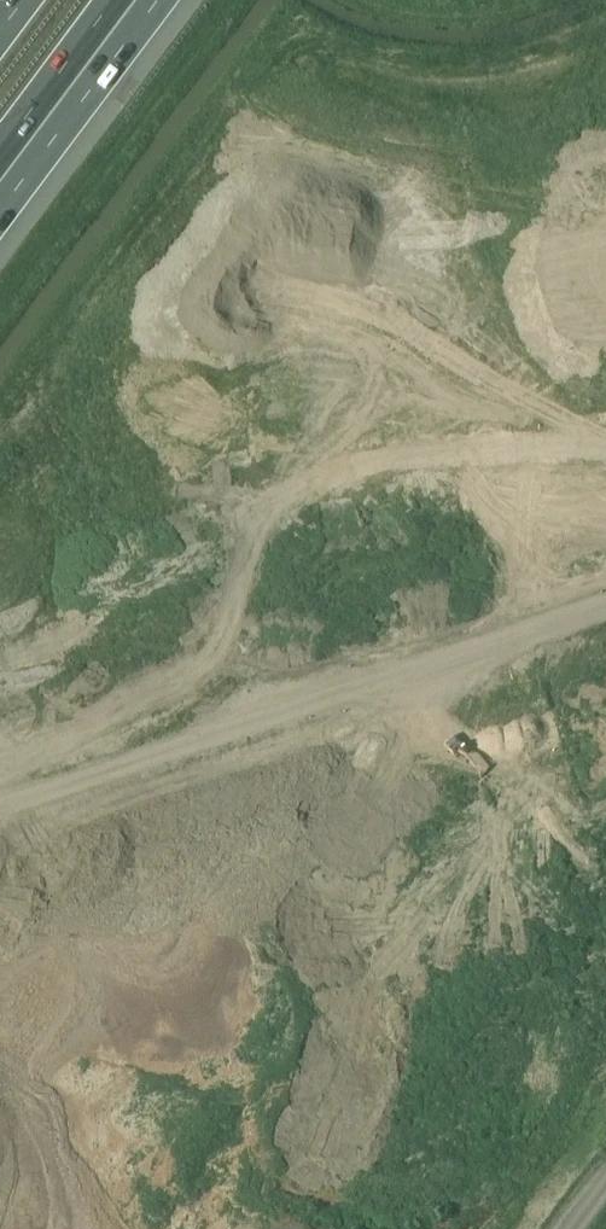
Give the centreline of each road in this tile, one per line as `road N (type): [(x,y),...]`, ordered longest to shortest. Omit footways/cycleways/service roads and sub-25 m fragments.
road 1 (motorway): [(0,199),(81,72)]
road 2 (motorway): [(0,166),(81,72)]

